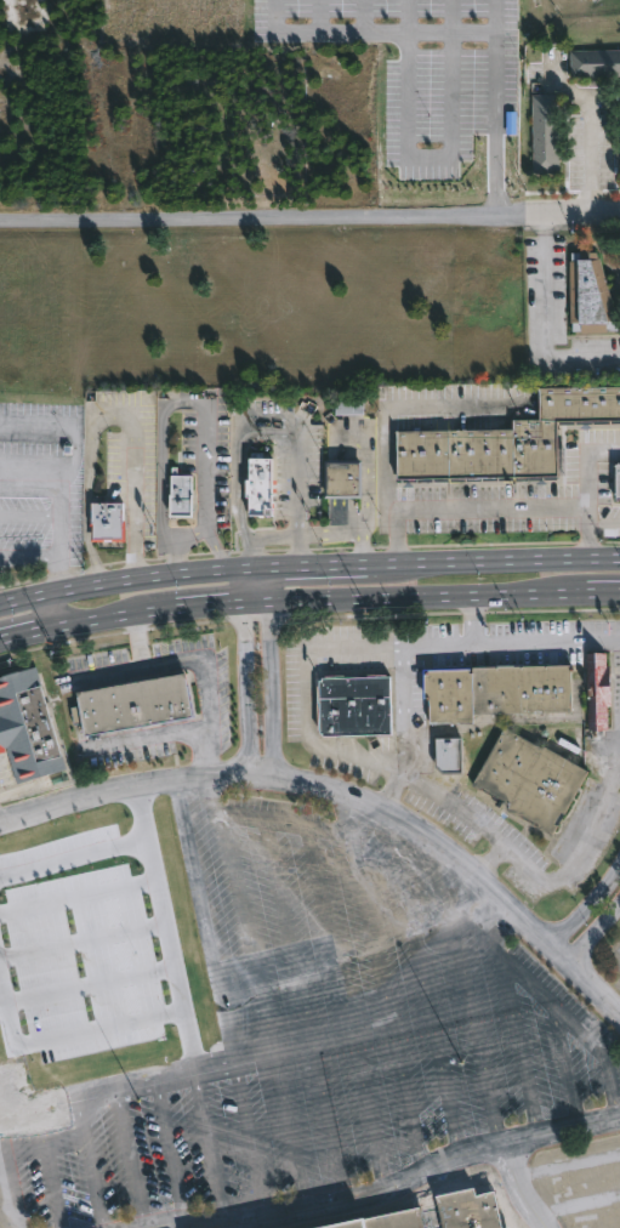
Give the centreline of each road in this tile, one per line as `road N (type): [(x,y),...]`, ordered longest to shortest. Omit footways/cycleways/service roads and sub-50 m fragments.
road 1 (residential): [(619,1013),(539,931),(433,845),(265,771),(0,830)]
road 2 (residential): [(619,213),(0,223)]
road 3 (secondary): [(244,606),(586,591)]
road 4 (secondary): [(619,562),(374,572)]
road 5 (residential): [(265,771),(275,722),(269,575)]
road 6 (residential): [(244,606),(249,744),(265,771)]

